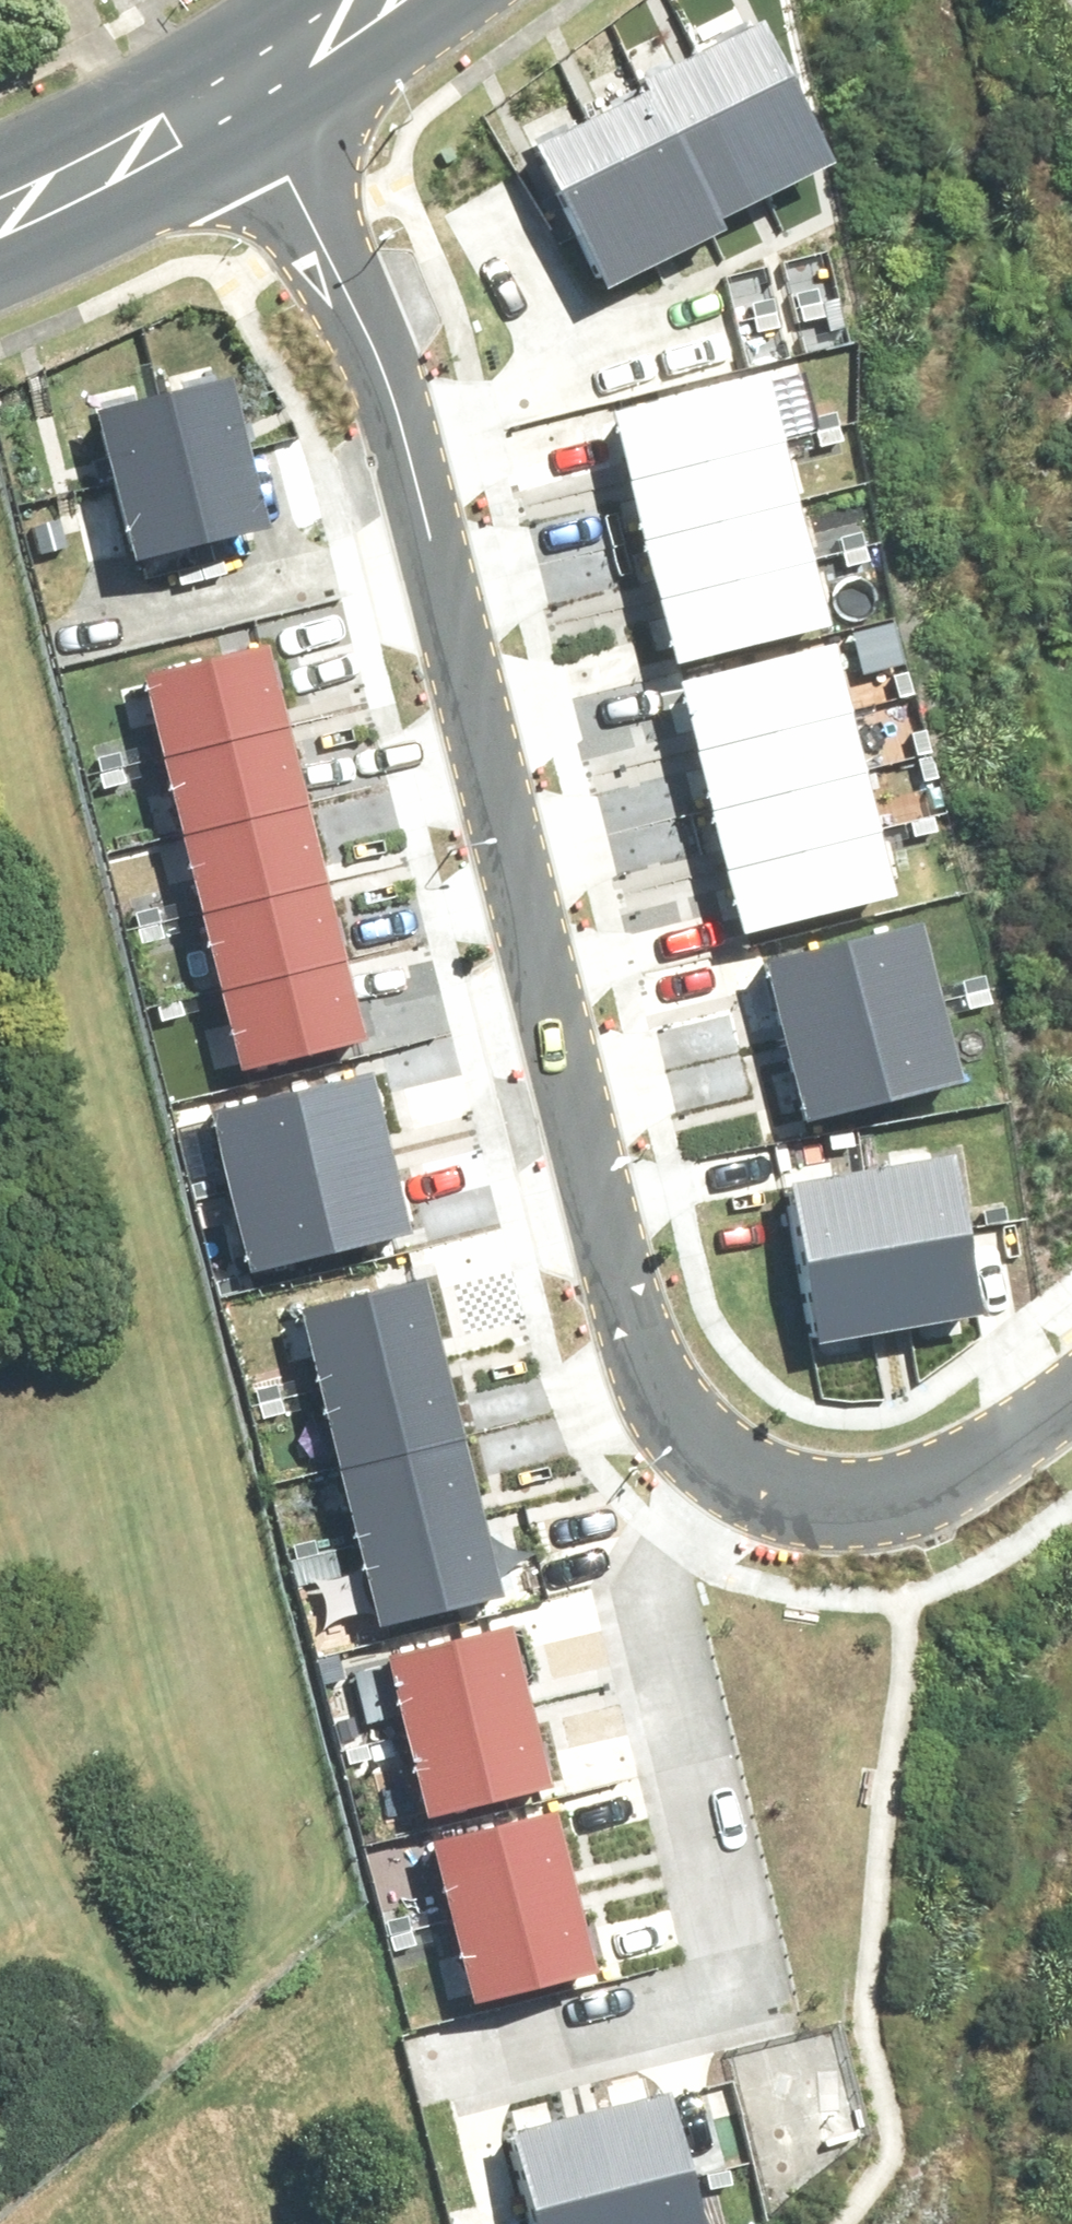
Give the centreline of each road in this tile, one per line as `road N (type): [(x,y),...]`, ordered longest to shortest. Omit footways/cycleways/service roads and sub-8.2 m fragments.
road 1 (residential): [(714,1450),(631,1343),(603,1282),(383,350),(337,249),(230,88)]
road 2 (residential): [(714,1450),(662,1547),(655,1602),(725,1899),(715,1954),(683,1987),(416,2055)]
road 3 (residential): [(1071,1386),(920,1477),(872,1492),(755,1475),(714,1450)]
road 4 (secondary): [(0,201),(230,88)]
road 5 (secondary): [(230,88),(356,0)]

